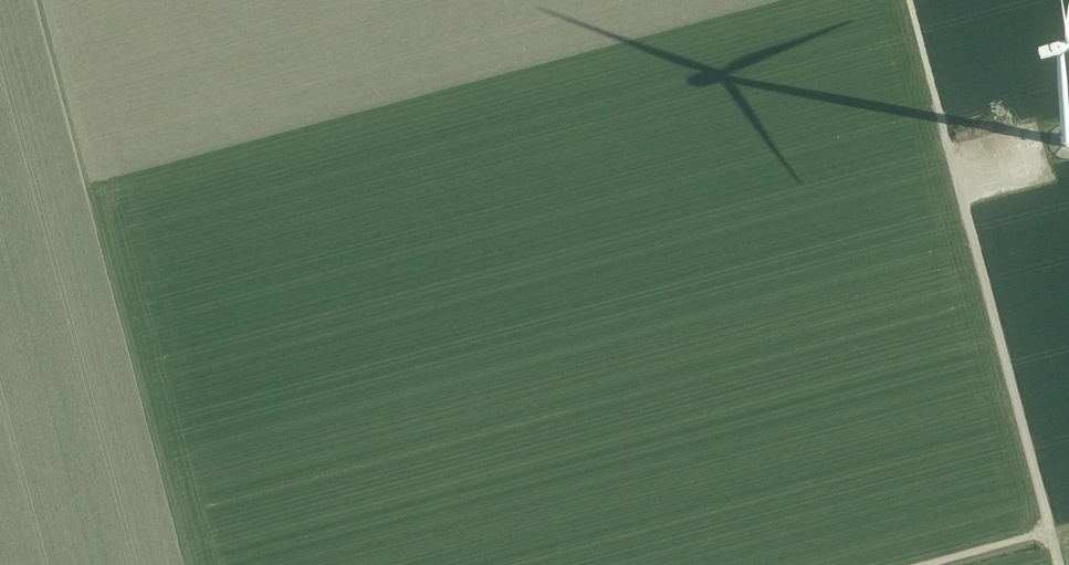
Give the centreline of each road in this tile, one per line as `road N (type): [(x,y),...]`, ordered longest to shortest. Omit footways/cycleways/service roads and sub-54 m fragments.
road 1 (track): [(910,0),(1060,564)]

